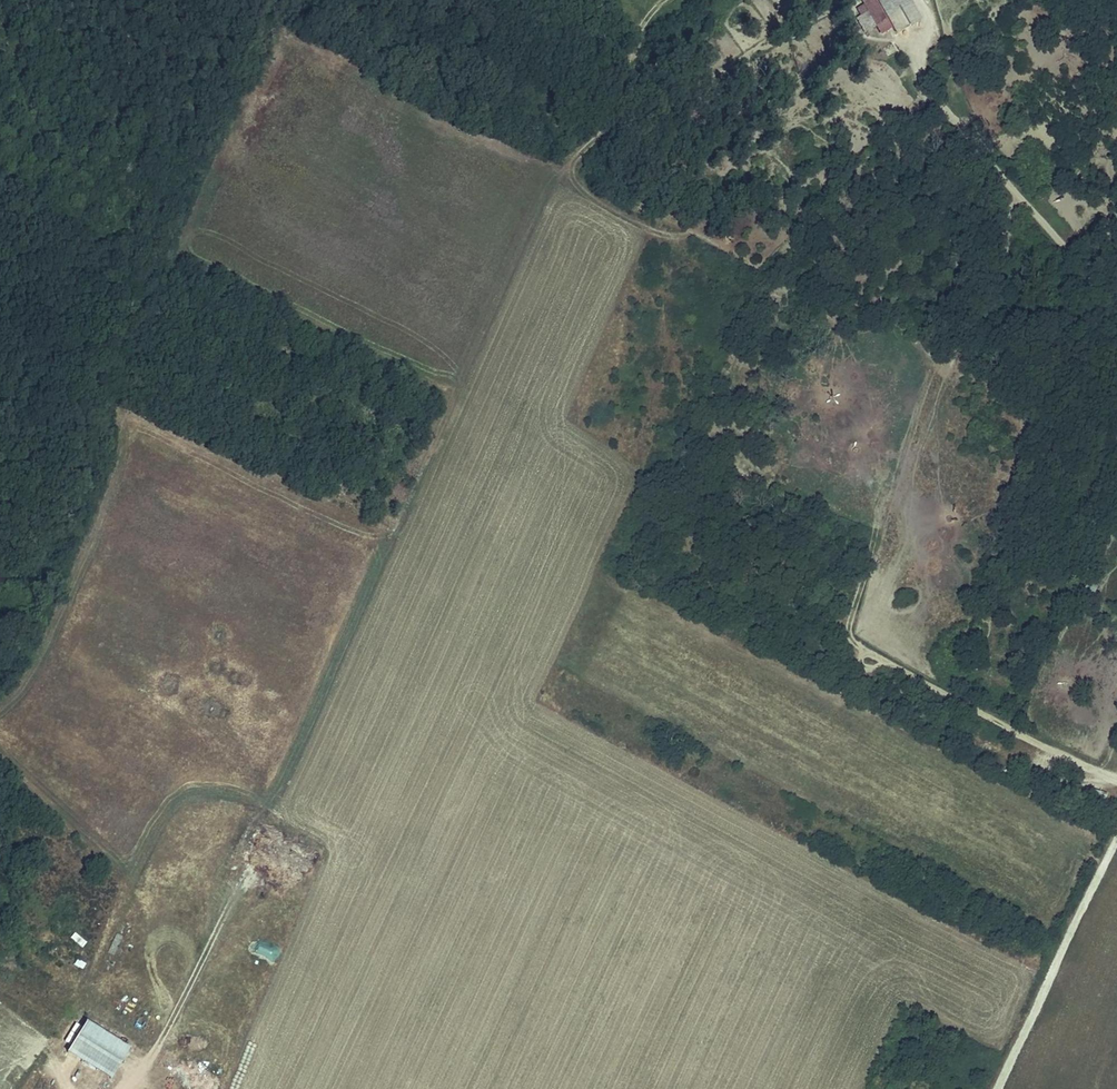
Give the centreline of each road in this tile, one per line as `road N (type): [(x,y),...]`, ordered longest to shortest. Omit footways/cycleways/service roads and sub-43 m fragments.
road 1 (track): [(78,1015),(87,1013),(198,1088)]

